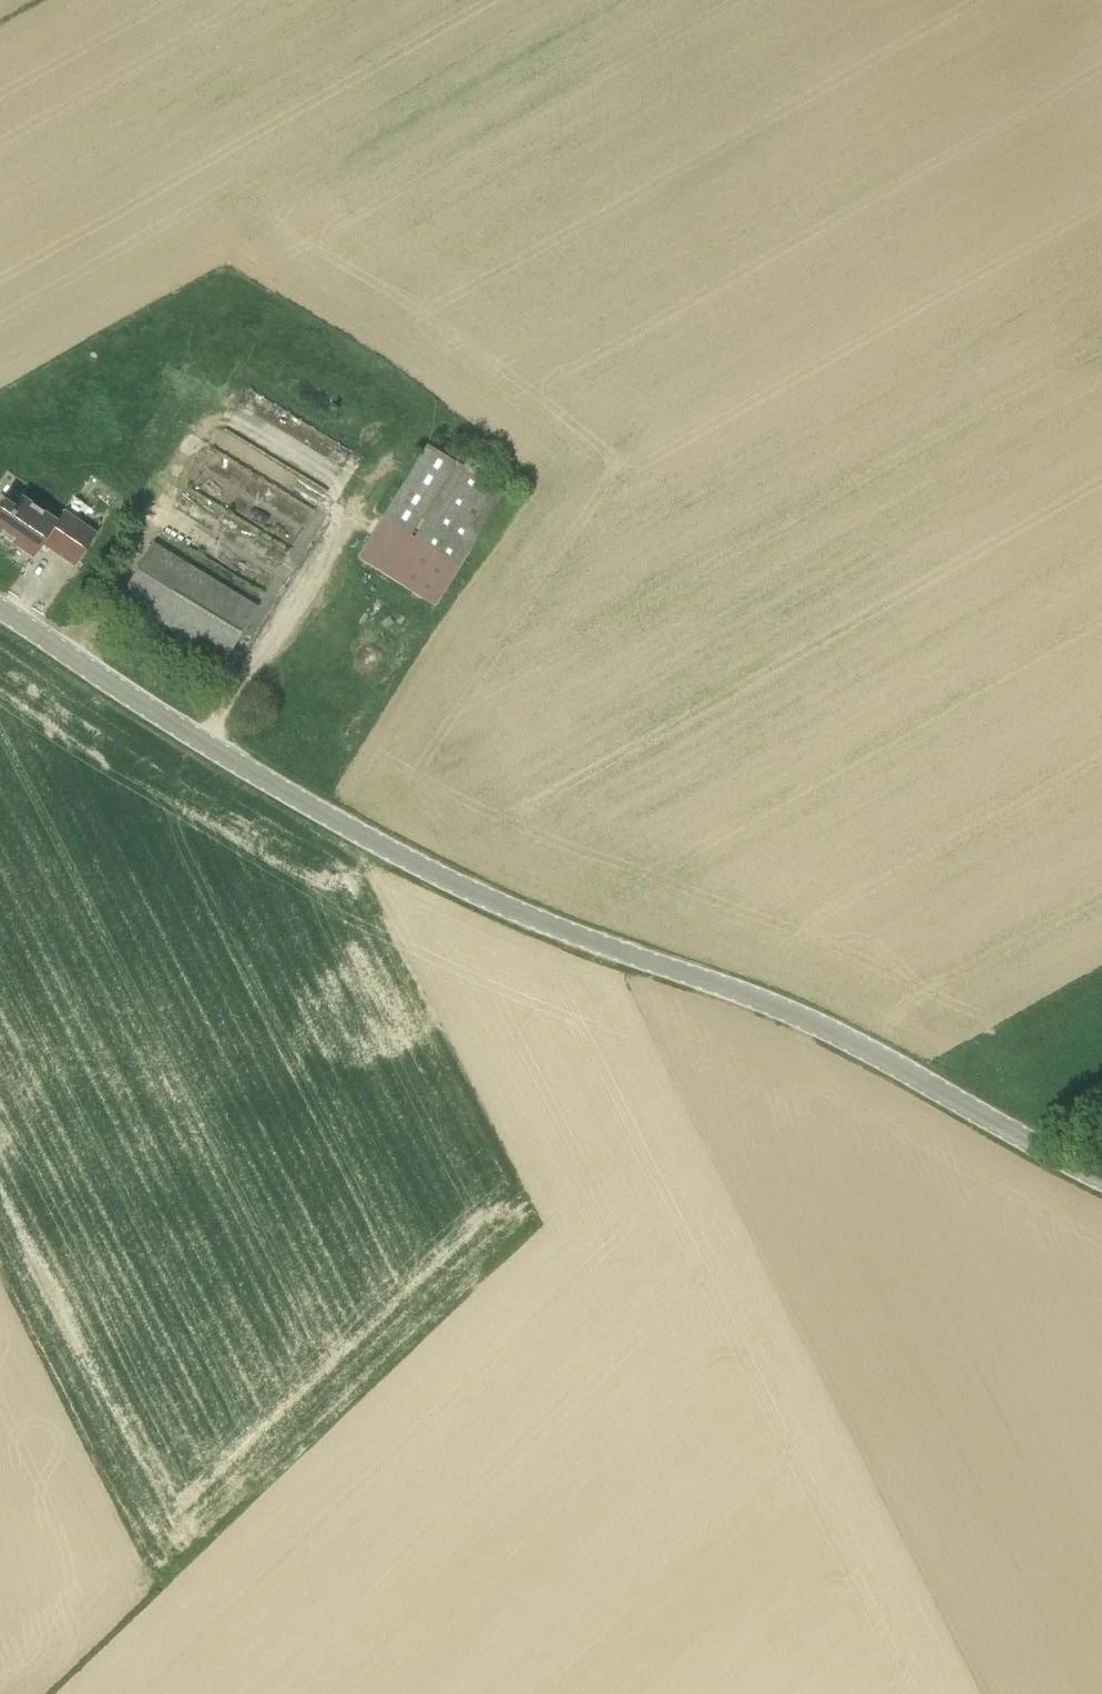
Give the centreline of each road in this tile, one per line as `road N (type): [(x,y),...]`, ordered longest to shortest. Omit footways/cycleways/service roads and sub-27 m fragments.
road 1 (unclassified): [(1101,1177),(804,1018),(514,909),(392,850),(0,609)]

